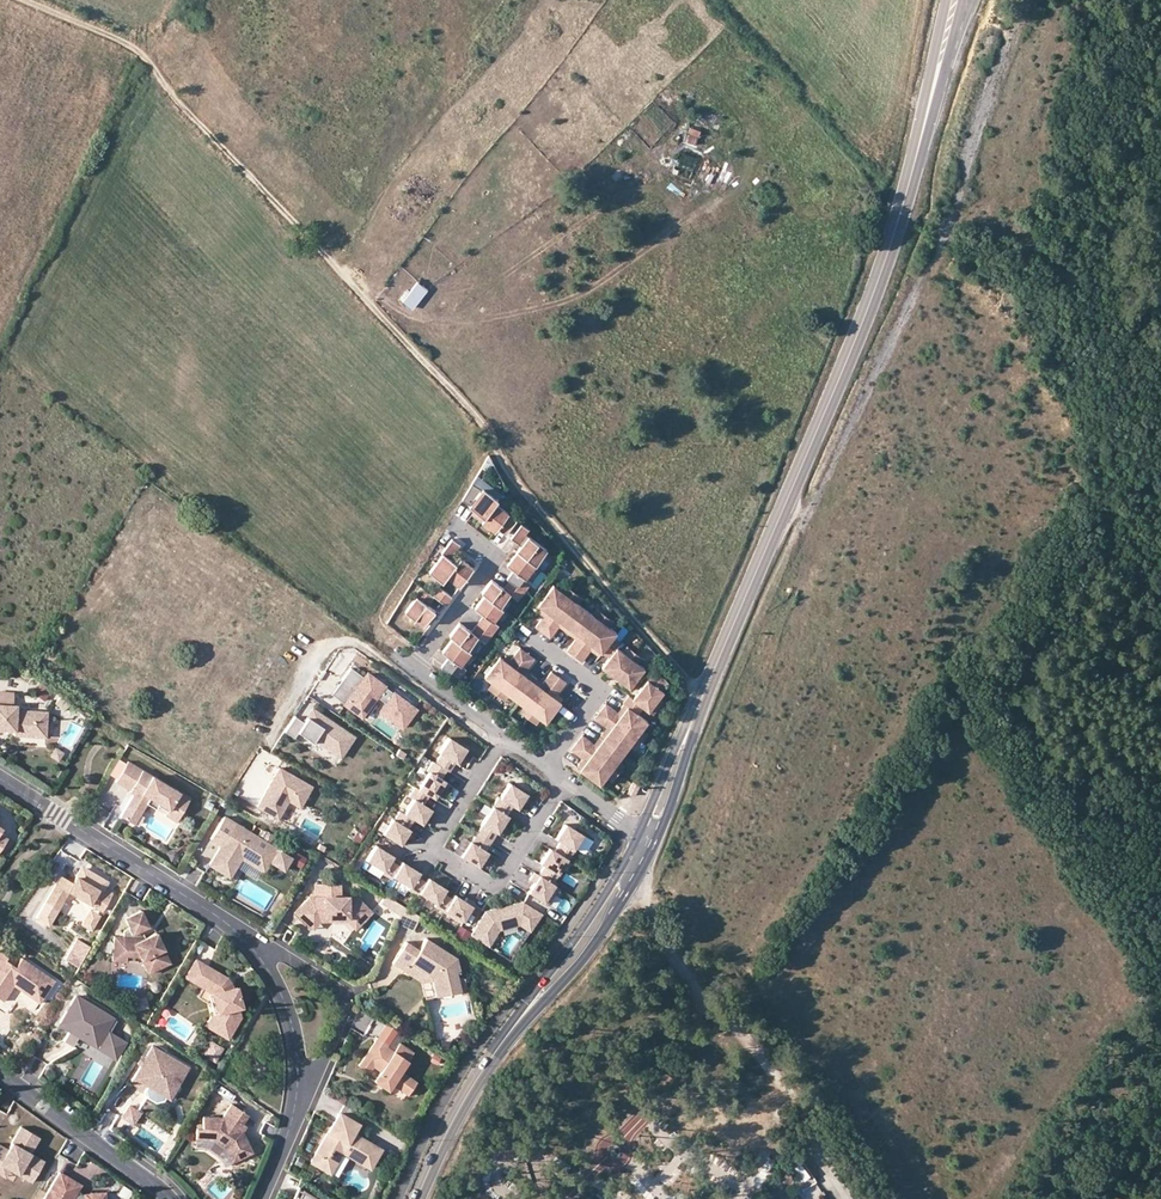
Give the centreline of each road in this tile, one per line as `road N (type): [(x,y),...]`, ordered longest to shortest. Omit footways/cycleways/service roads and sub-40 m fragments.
road 1 (track): [(27,0),(150,58),(163,86),(472,408),(516,485),(704,697)]
road 2 (tertiary): [(884,263),(648,839)]
road 3 (tertiary): [(648,839),(594,928),(462,1102),(419,1198)]
road 4 (residential): [(563,779),(500,878),(479,880),(445,861),(437,838),(502,737)]
road 5 (residential): [(0,778),(243,938)]
road 6 (unclassified): [(478,719),(457,718),(346,642),(323,653),(278,731)]
road 7 (tertiary): [(945,0),(884,263)]
road 8 (residential): [(478,719),(419,666),(493,557),(459,531)]
road 9 (tertiary): [(884,263),(953,45)]
road 10 (residential): [(243,938),(342,999),(330,1047),(298,1082)]
road 11 (residential): [(0,1073),(169,1198)]
road 12 (residential): [(547,768),(593,692),(536,645)]
road 13 (residential): [(243,938),(290,1016),(298,1082)]
road 14 (residential): [(298,1082),(289,1131),(260,1198)]

